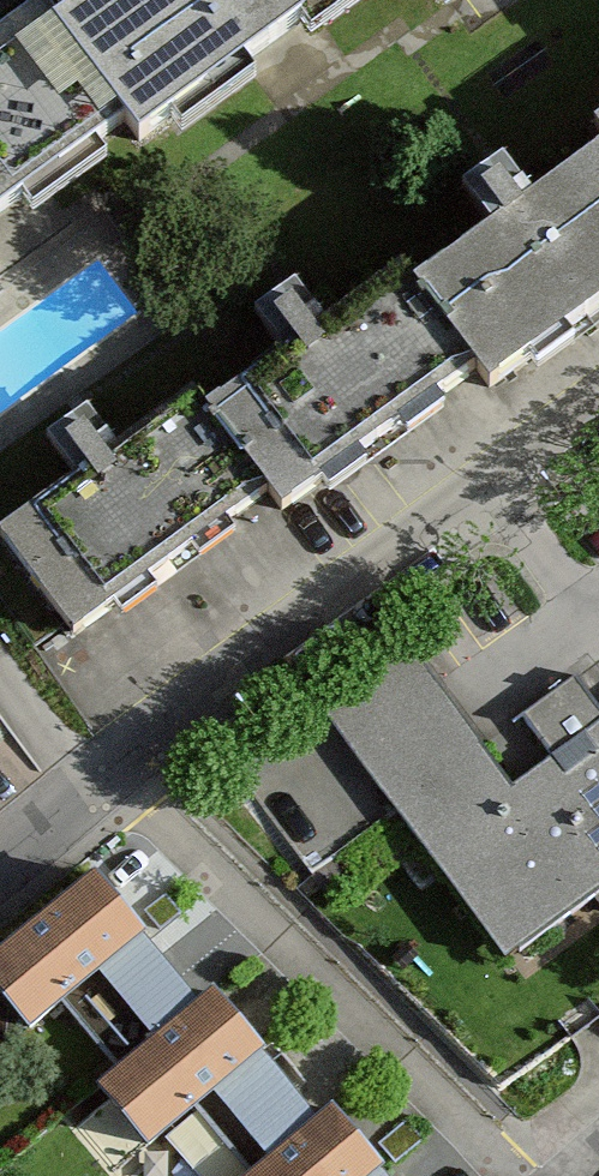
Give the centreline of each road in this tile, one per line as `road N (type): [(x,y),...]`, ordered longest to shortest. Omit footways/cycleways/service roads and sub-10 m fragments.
road 1 (residential): [(0,863),(598,400)]

